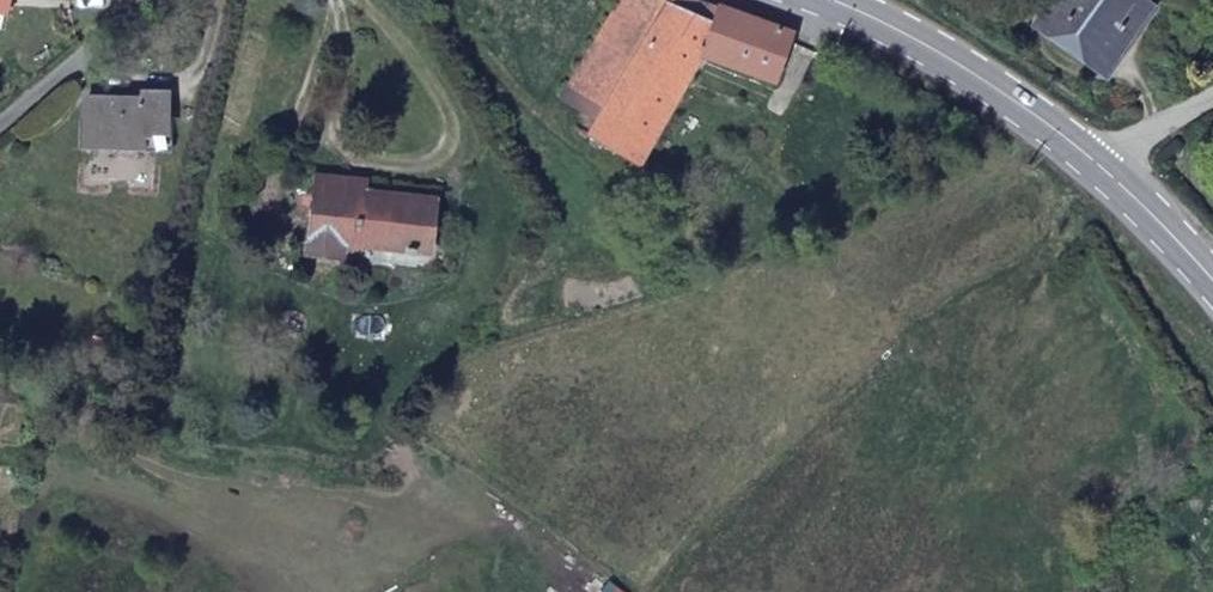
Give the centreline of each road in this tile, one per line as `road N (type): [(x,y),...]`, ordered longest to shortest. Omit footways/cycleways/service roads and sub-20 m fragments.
road 1 (primary): [(837,0),(1009,96),(1109,172)]
road 2 (residential): [(145,0),(0,125)]
road 3 (primary): [(1109,172),(1212,280)]
road 4 (residential): [(1212,87),(1192,96),(1109,172)]

